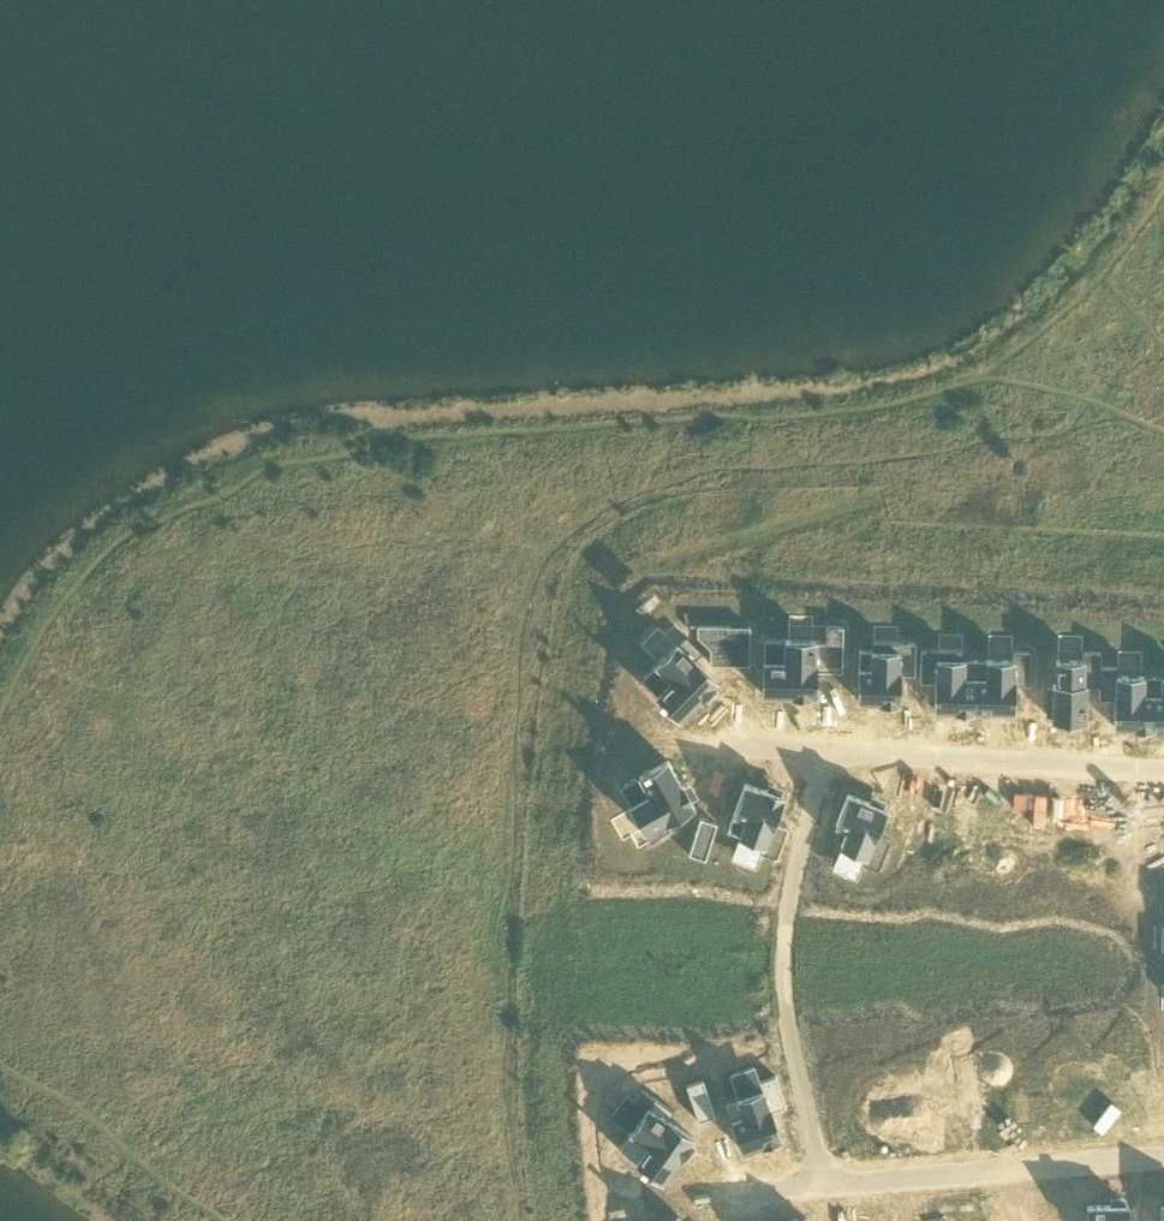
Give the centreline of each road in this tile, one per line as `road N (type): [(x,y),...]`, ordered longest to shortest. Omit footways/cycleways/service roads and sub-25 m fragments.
road 1 (residential): [(830,752),(788,915),(780,999),(825,1186)]
road 2 (residential): [(1163,1157),(825,1186)]
road 3 (residential): [(830,752),(1163,771)]

